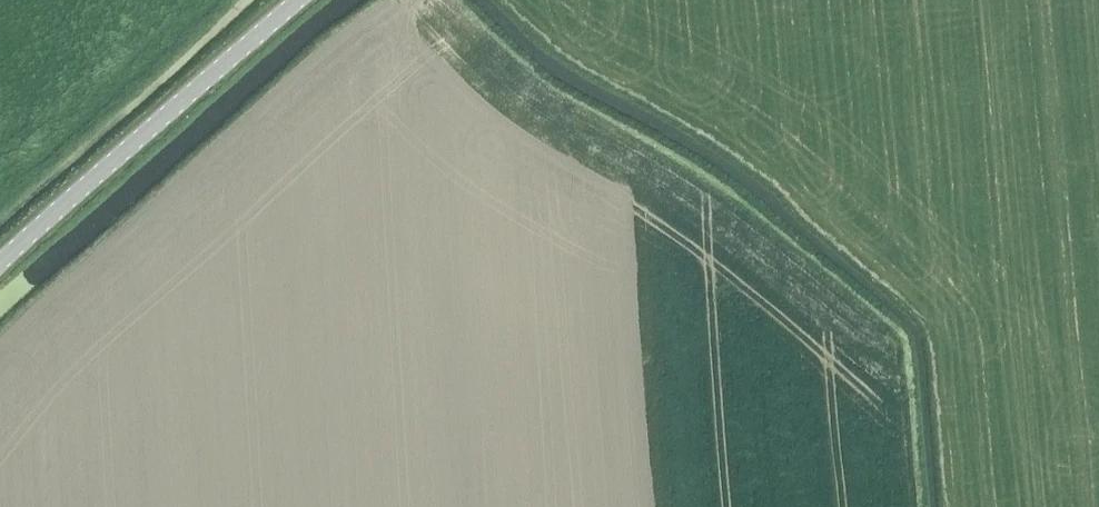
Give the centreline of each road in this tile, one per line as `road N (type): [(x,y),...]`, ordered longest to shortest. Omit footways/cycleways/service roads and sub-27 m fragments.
road 1 (unclassified): [(0,263),(298,0)]

